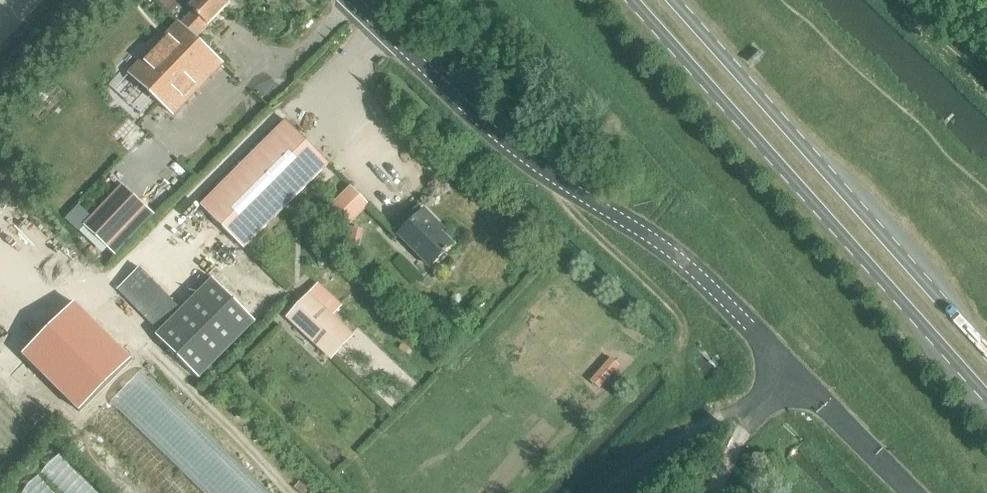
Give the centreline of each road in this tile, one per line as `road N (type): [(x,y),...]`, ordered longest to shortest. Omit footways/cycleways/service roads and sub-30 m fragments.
road 1 (unclassified): [(913,492),(696,274),(508,145),(355,0)]
road 2 (primary): [(632,0),(986,397)]
road 3 (primary): [(986,350),(673,0)]
road 4 (track): [(641,233),(669,198),(658,163),(513,0)]
road 5 (track): [(986,100),(885,0)]

